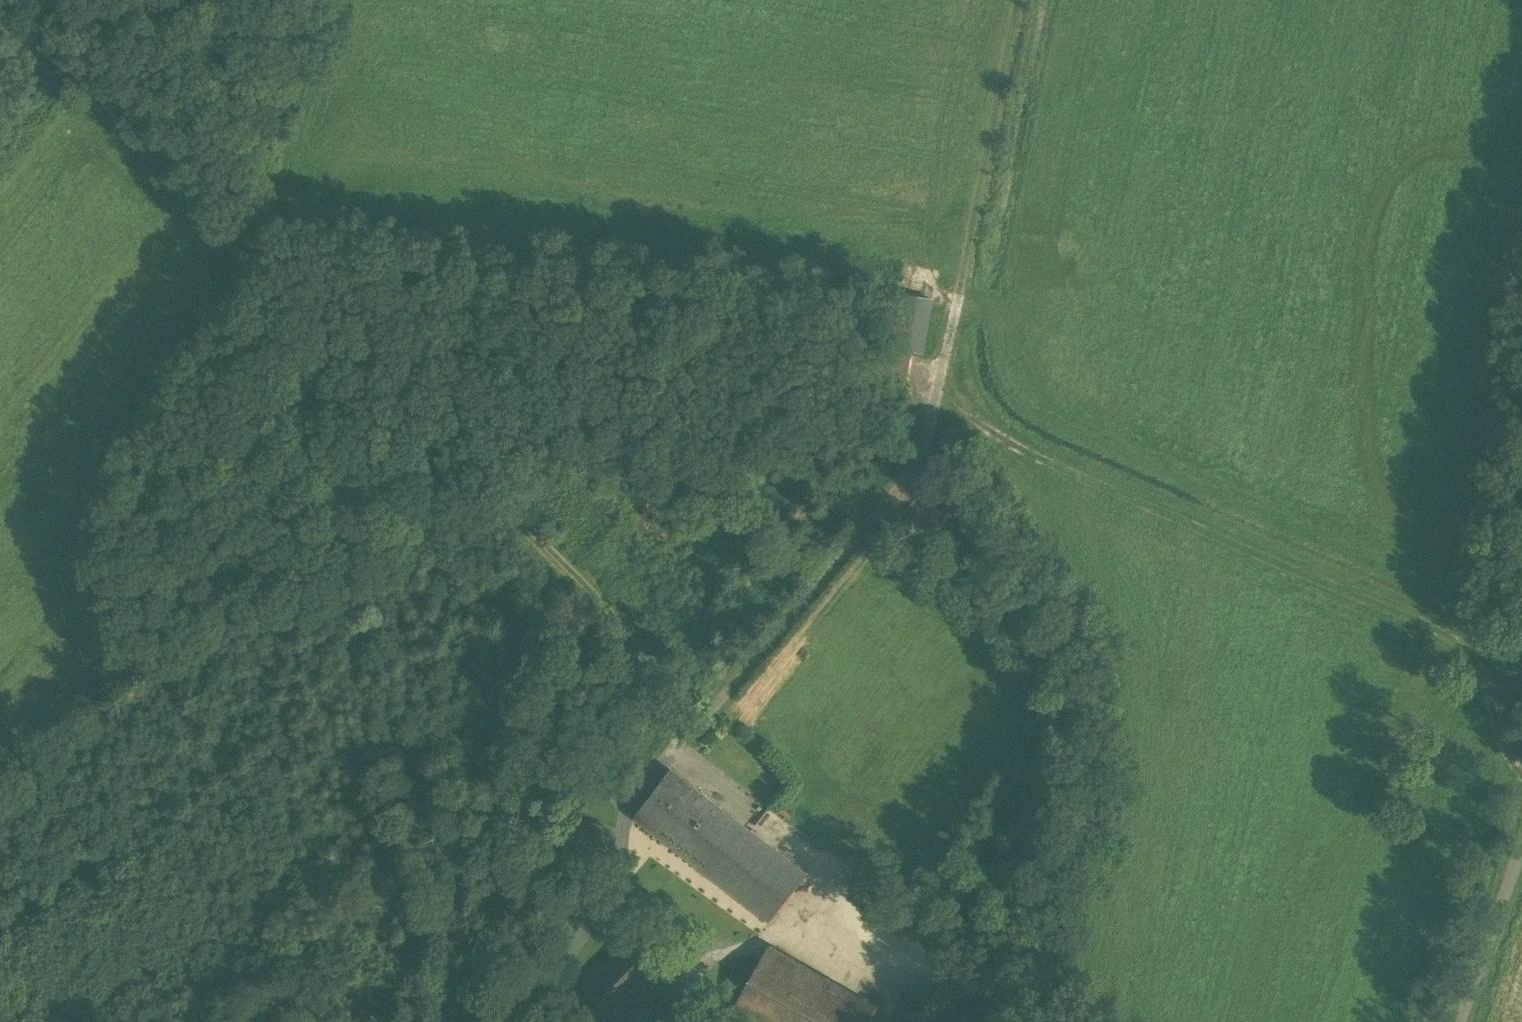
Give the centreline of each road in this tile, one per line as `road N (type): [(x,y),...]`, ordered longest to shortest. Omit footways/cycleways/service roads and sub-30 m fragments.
road 1 (track): [(0,11),(104,70),(350,302),(571,529),(705,721),(921,447),(920,407),(934,349)]
road 2 (unclassified): [(1065,1021),(1051,1009),(985,991),(838,983)]
road 3 (unclassified): [(1448,1021),(1521,822)]
road 4 (track): [(705,721),(625,811),(627,837),(604,896)]

